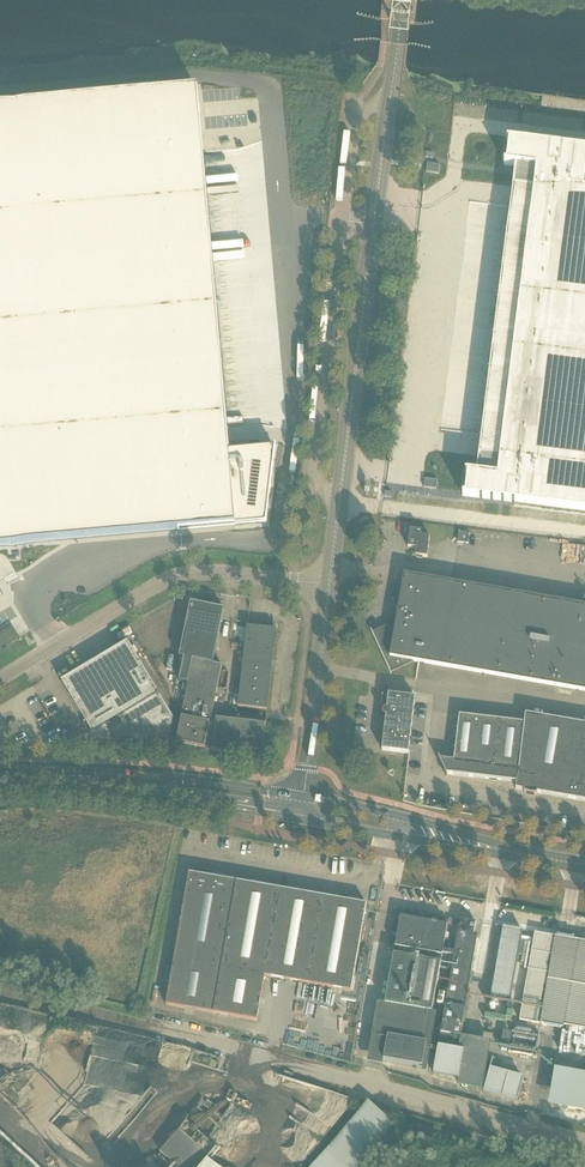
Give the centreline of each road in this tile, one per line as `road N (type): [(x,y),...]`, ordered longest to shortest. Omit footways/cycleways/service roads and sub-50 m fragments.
road 1 (unclassified): [(584,1142),(85,1015)]
road 2 (unclassified): [(0,682),(172,578),(201,572),(326,586)]
road 3 (unclassified): [(335,508),(308,467),(343,216)]
road 4 (tertiary): [(335,508),(373,220)]
road 5 (secondary): [(14,777),(297,818)]
road 6 (secondary): [(294,796),(137,774),(14,777)]
road 7 (secondary): [(297,818),(502,852)]
road 8 (secondary): [(502,852),(400,817),(311,799)]
road 9 (tertiary): [(309,740),(326,586)]
road 10 (unclassified): [(343,216),(355,120),(389,93)]
road 11 (tertiary): [(373,220),(389,93)]

